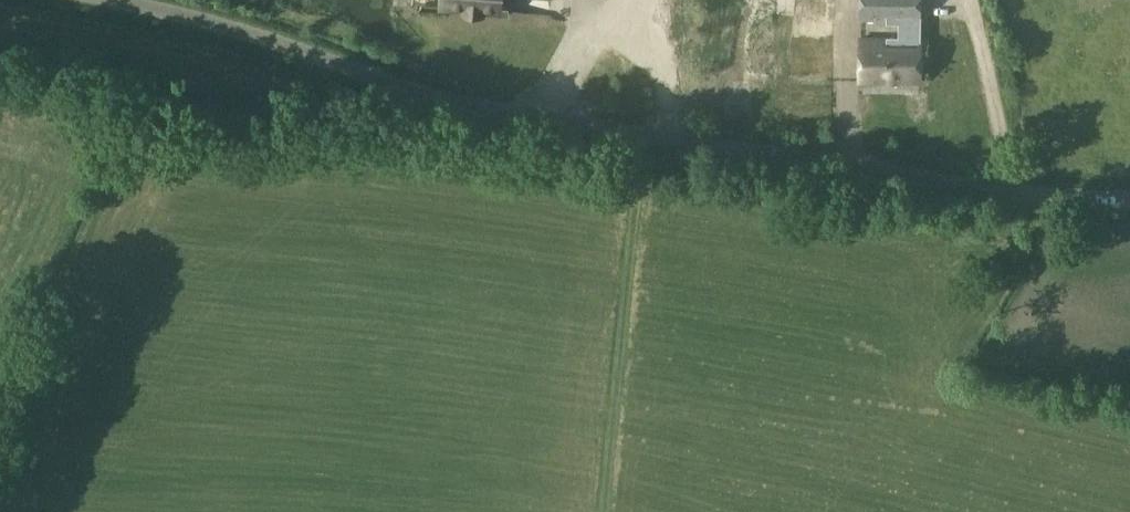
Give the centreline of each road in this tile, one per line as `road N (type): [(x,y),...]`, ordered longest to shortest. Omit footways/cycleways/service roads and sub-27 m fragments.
road 1 (unclassified): [(1129,198),(1018,194),(441,107),(280,42),(102,0)]

